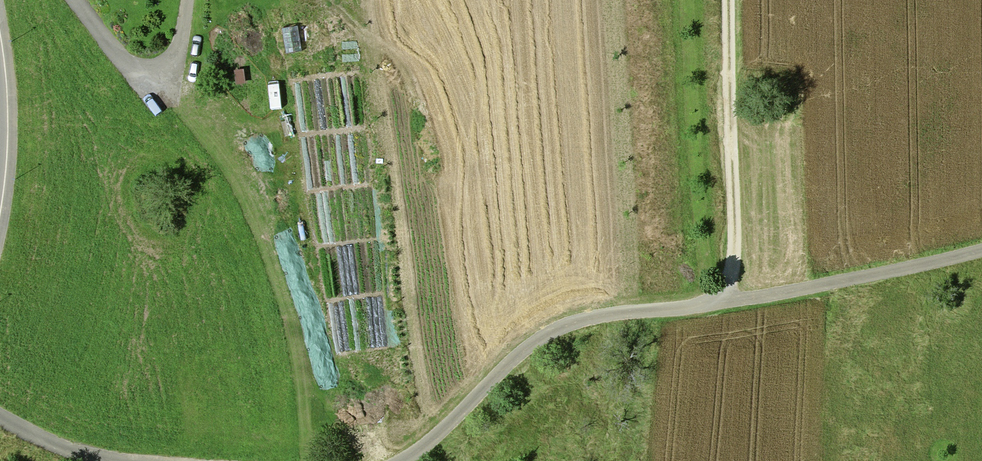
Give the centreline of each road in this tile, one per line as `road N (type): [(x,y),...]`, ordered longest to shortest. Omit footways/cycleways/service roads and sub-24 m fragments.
road 1 (track): [(403,460),(559,328),(717,303)]
road 2 (track): [(717,303),(735,246),(728,0)]
road 3 (track): [(717,303),(843,284),(981,249)]
road 4 (track): [(0,418),(63,448),(119,460)]

